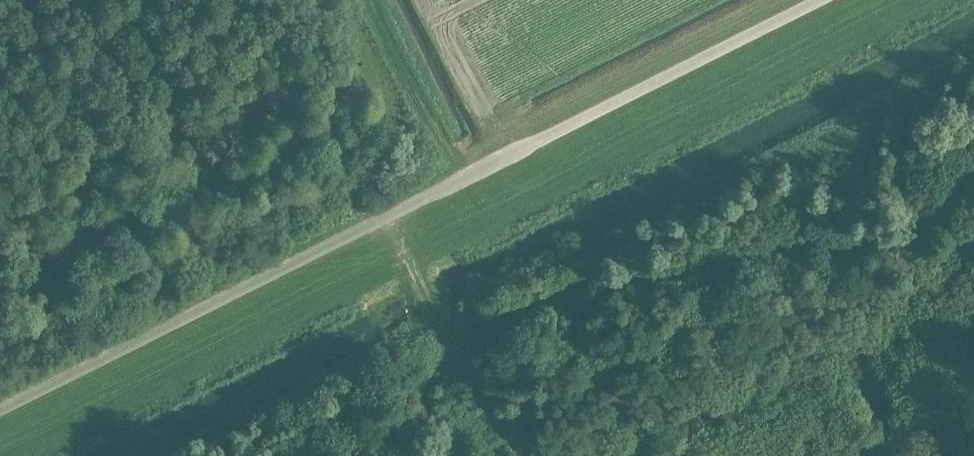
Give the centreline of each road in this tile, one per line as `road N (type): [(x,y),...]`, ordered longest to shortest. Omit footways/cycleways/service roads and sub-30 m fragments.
road 1 (unclassified): [(0,405),(815,0)]

